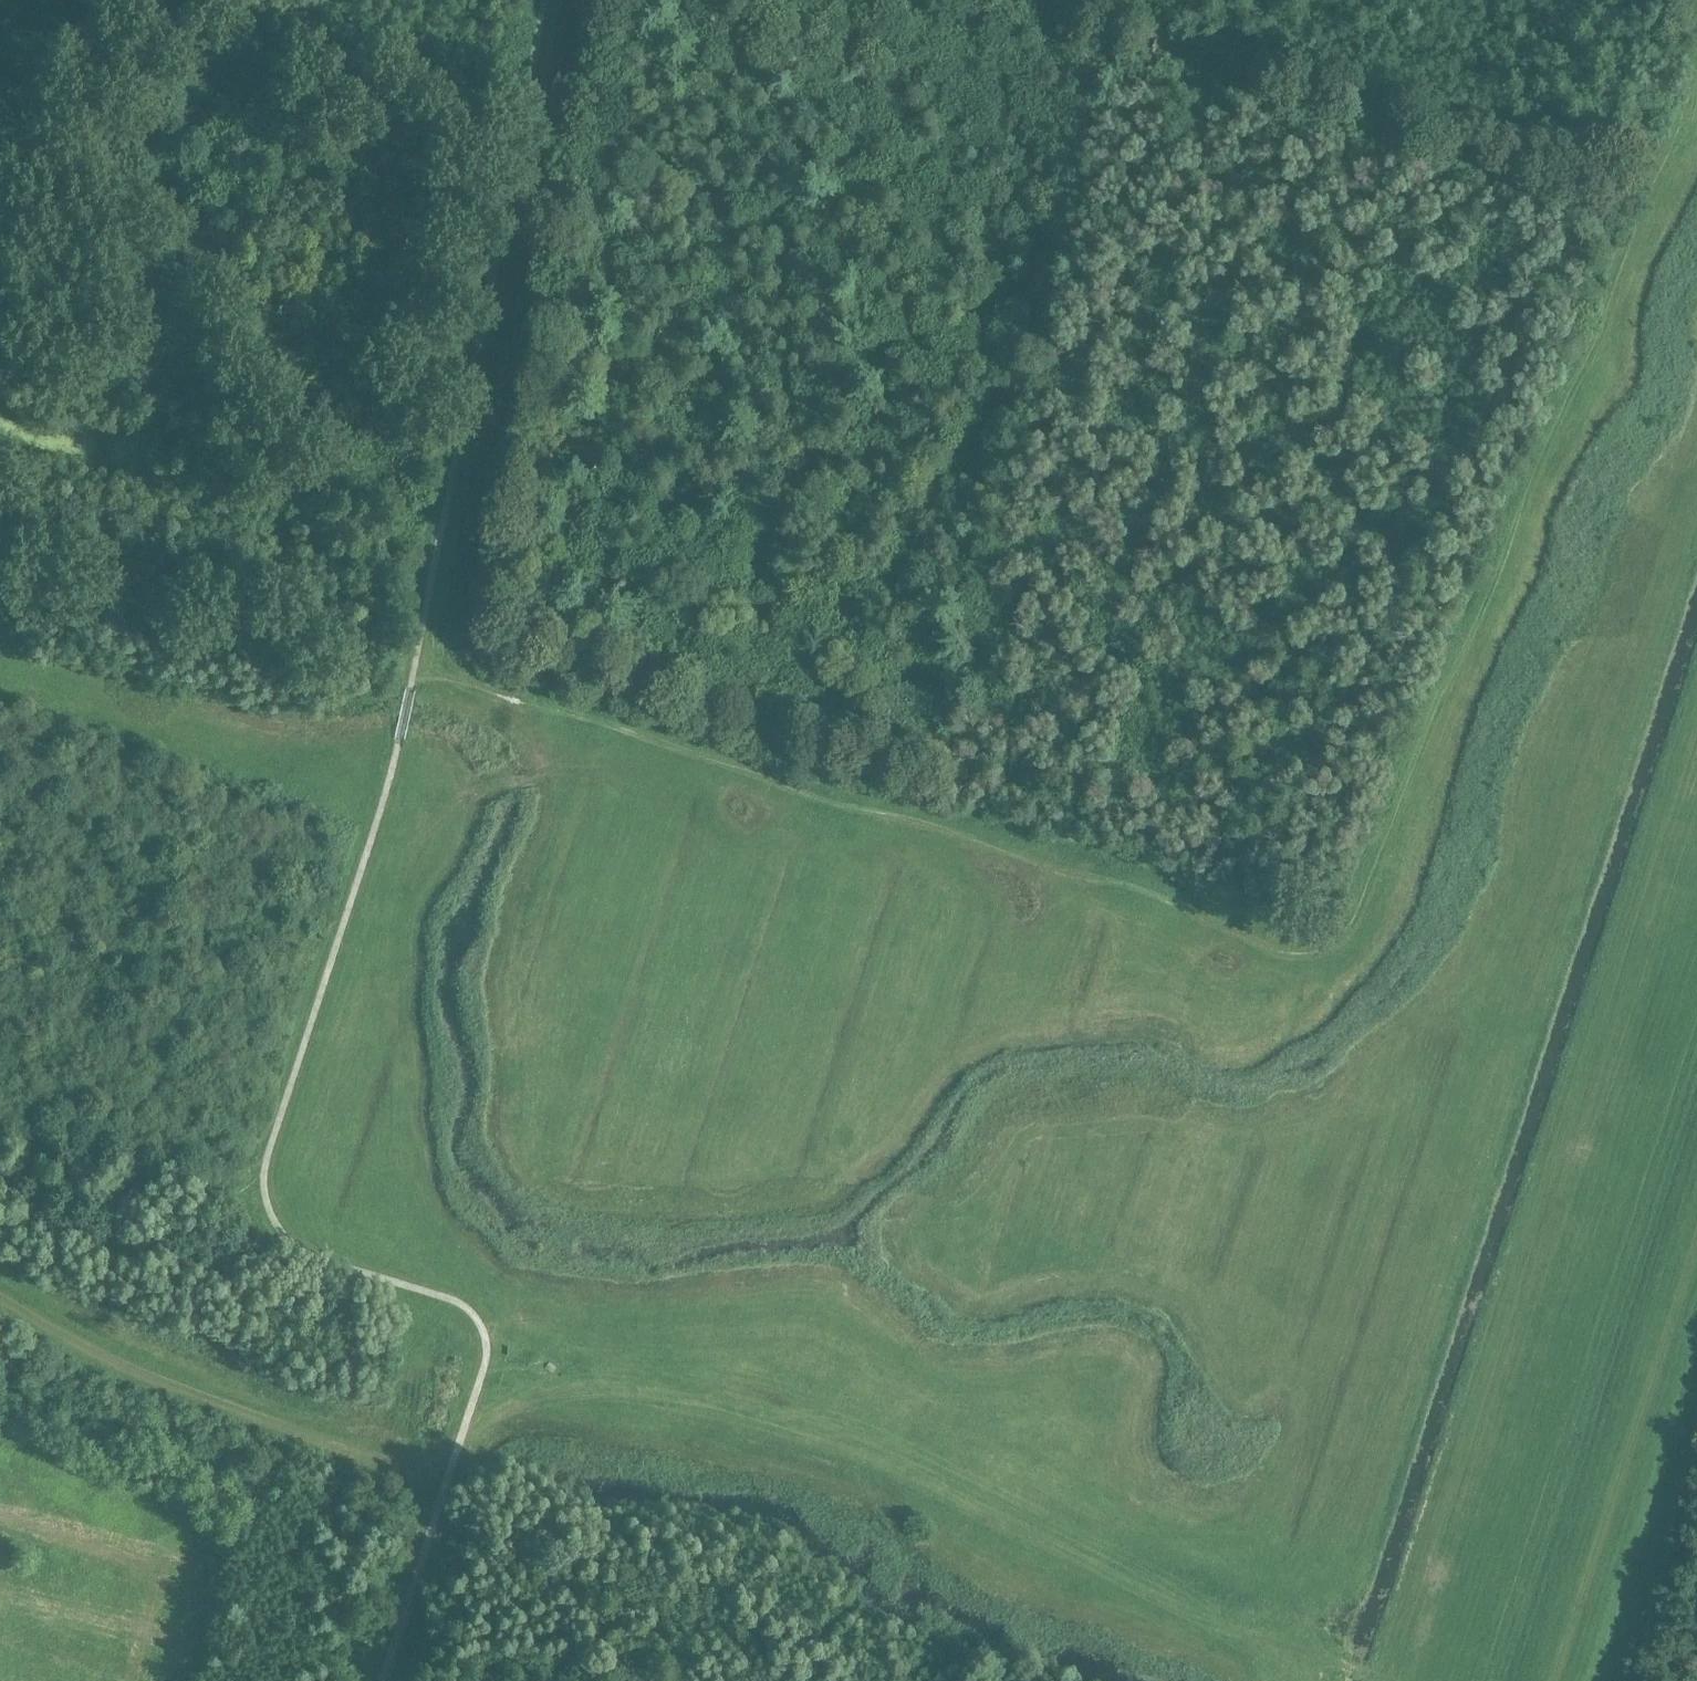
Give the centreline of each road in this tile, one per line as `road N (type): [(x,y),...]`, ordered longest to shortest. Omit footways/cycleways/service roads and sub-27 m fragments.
road 1 (track): [(1696,51),(1693,87),(1622,299),(1363,923),(1330,952),(1269,945),(1155,893),(1038,869),(842,809),(754,772),(420,665)]
road 2 (track): [(472,1413),(628,1377),(778,1404),(936,1476),(1042,1561),(1386,1680)]
road 3 (track): [(0,1305),(125,1367),(446,1485)]

